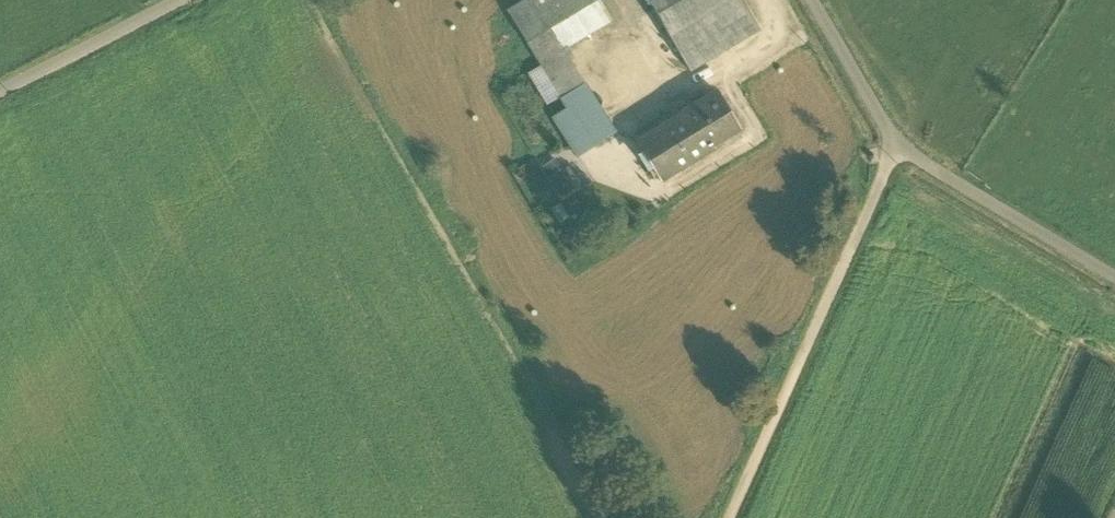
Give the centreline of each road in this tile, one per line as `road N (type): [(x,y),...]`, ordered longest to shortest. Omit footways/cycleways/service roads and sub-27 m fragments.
road 1 (unclassified): [(728,517),(895,147)]
road 2 (residential): [(1114,277),(895,147)]
road 3 (residential): [(173,0),(0,89)]
road 4 (residential): [(895,147),(816,0)]

